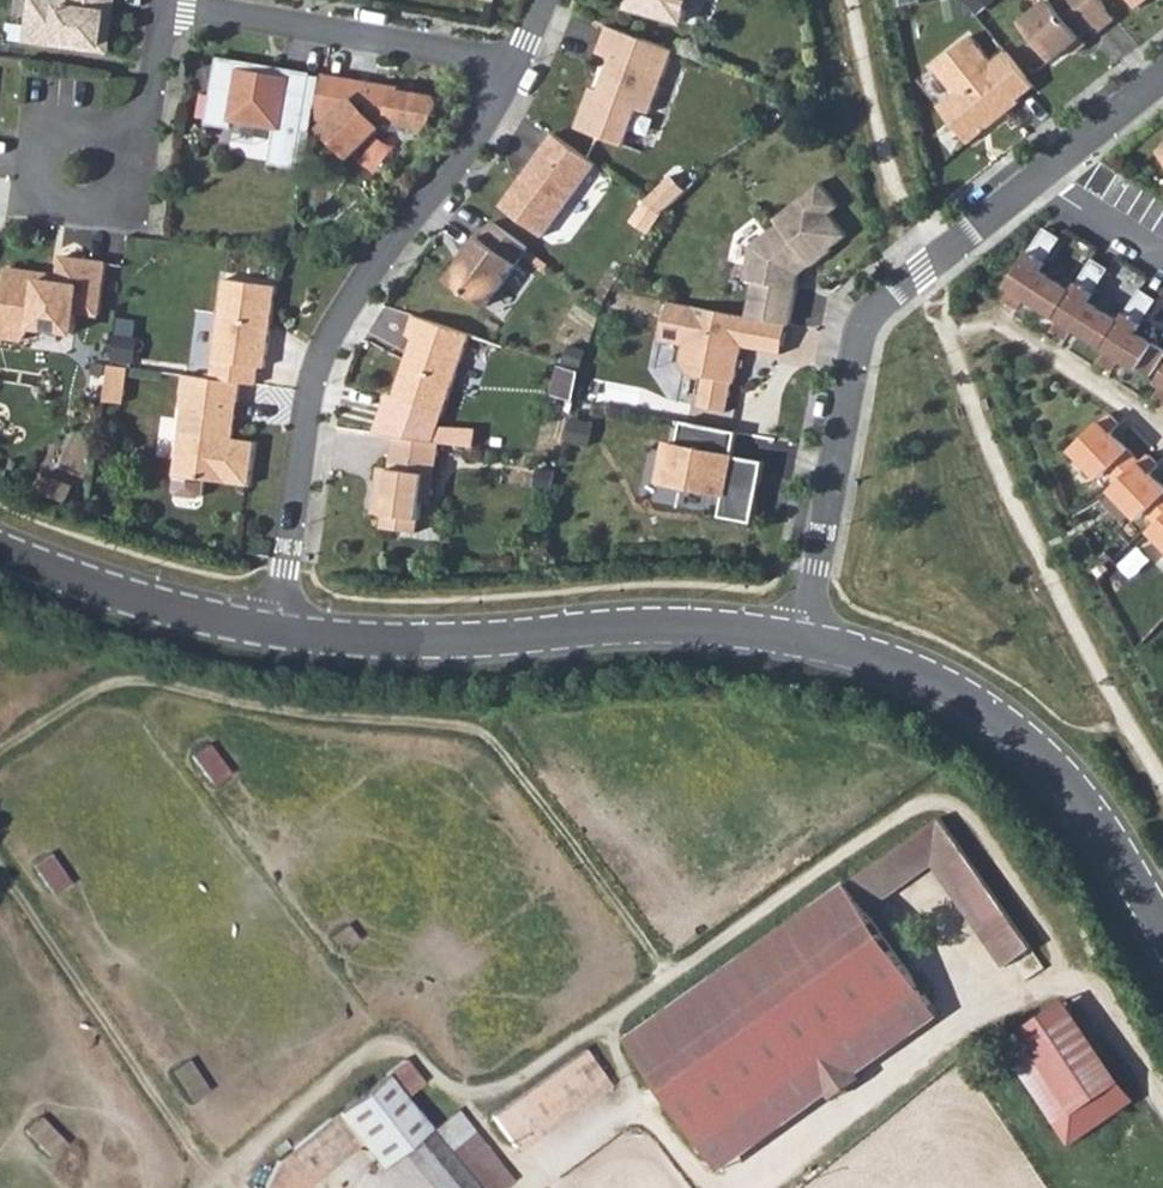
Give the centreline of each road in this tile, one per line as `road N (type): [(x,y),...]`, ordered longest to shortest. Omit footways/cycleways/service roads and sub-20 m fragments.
road 1 (track): [(1162,1102),(977,822),(948,798),(899,813),(670,972),(489,735),(222,701),(127,679),(0,751)]
road 2 (track): [(0,859),(215,1179),(379,1044),(396,1041),(450,1090),(501,1090)]
road 3 (residential): [(276,630),(315,362),(517,66)]
road 4 (residential): [(801,640),(863,320),(1041,179)]
road 5 (tertiary): [(801,640),(689,627),(398,641),(276,630)]
road 6 (tertiary): [(1162,935),(1080,801),(1003,724),(884,661),(801,640)]
road 7 (residential): [(169,0),(517,66)]
road 8 (tertiary): [(276,630),(131,597),(0,550)]
road 9 (track): [(501,1090),(670,972)]
road 10 (residential): [(167,0),(153,128),(93,151)]
road 11 (residential): [(1041,179),(1162,79)]
road 12 (residential): [(1041,179),(1162,260)]

